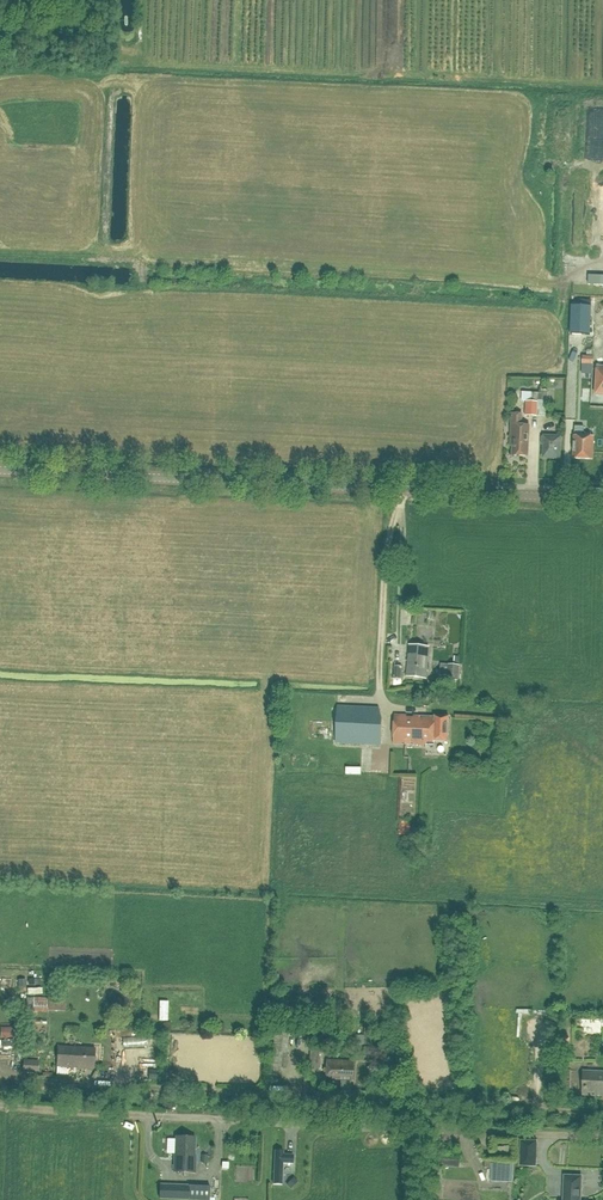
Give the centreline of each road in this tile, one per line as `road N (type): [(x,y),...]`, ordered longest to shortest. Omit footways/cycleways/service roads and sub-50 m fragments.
road 1 (track): [(602,1138),(0,1107)]
road 2 (tertiary): [(602,500),(0,471)]
road 3 (track): [(602,1113),(64,1084)]

